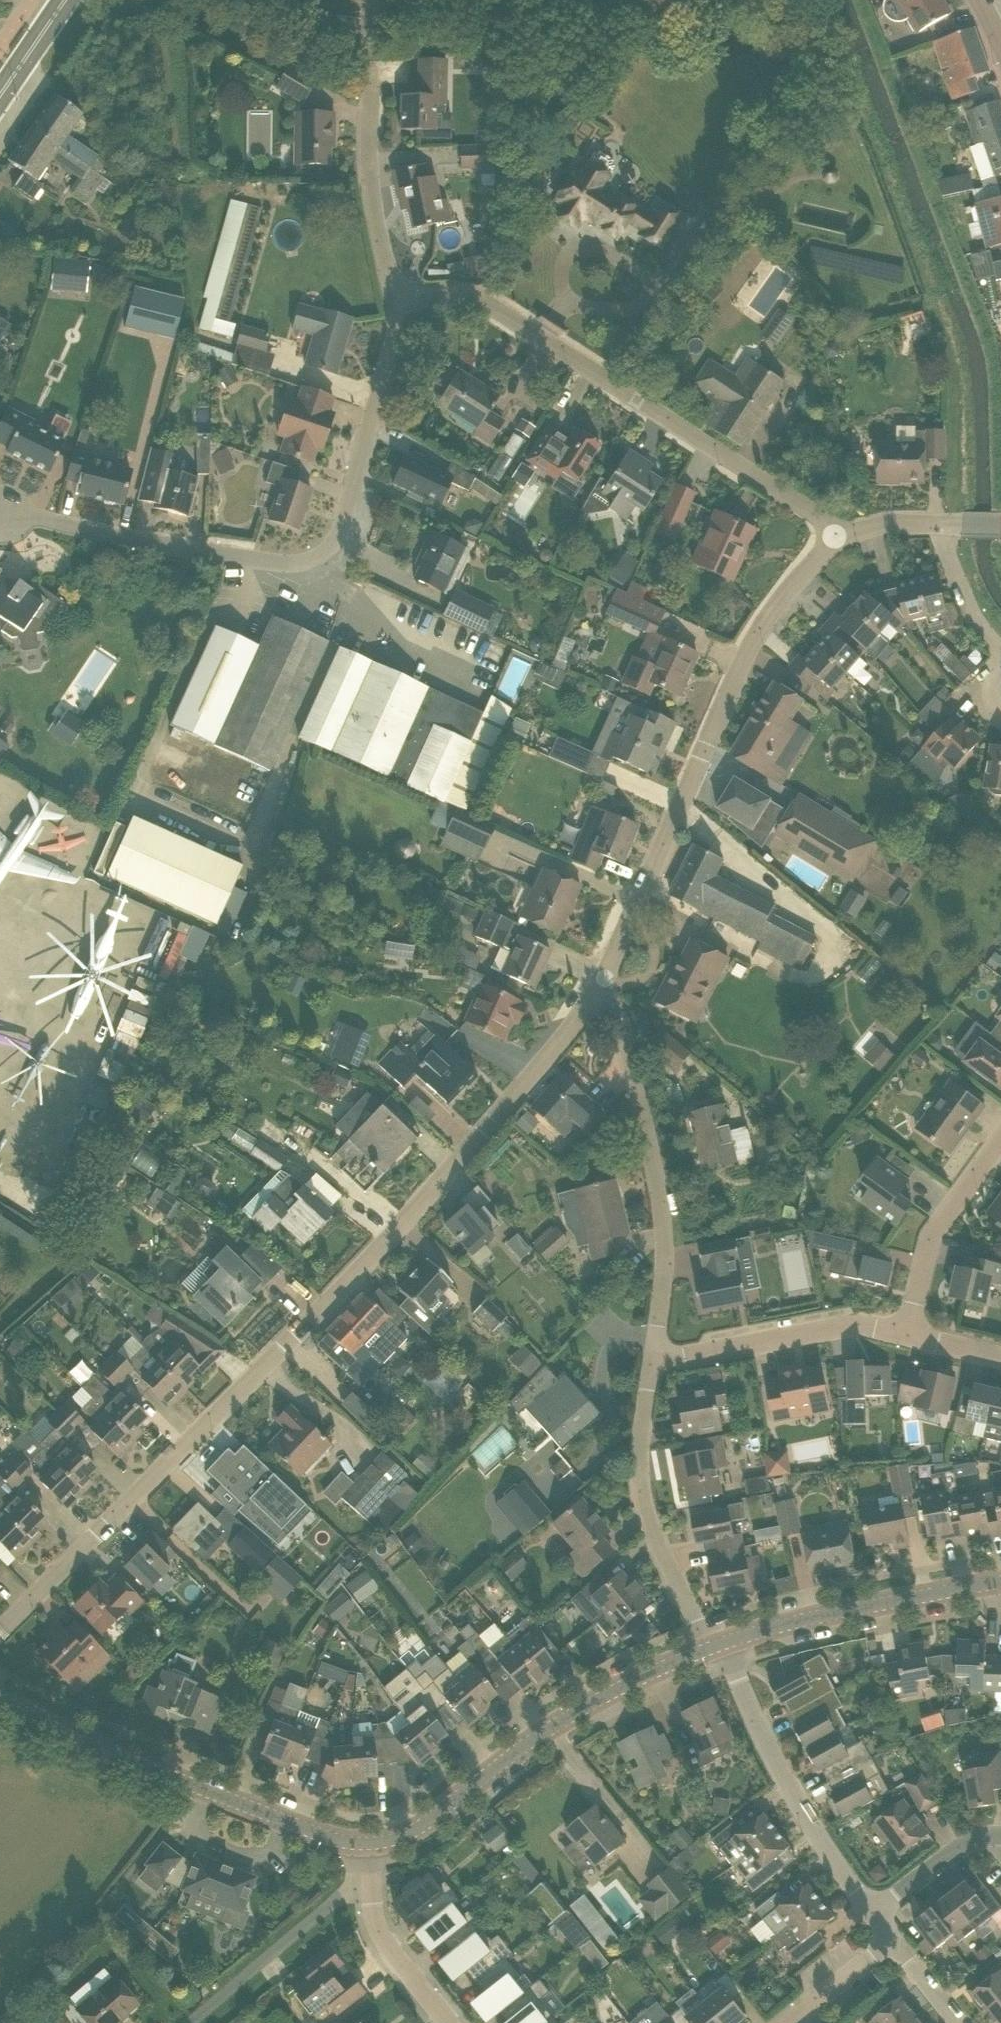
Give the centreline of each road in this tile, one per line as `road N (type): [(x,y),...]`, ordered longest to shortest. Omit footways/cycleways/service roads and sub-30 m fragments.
road 1 (residential): [(0,1631),(397,1231),(593,999)]
road 2 (residential): [(0,525),(33,519),(279,564),(320,557),(340,529),(400,310)]
road 3 (residential): [(593,999),(742,665),(784,597),(839,540)]
road 4 (residential): [(400,310),(431,295),(478,300),(808,510),(839,540)]
road 5 (residential): [(0,1699),(63,1733),(328,1838),(370,1844)]
road 6 (residential): [(370,1844),(430,1819),(590,1703),(710,1648)]
road 7 (residential): [(654,1363),(663,1215),(620,1016),(593,999)]
road 8 (residential): [(871,1913),(787,1785),(725,1643)]
road 9 (residential): [(710,1648),(648,1522),(639,1463),(654,1363)]
road 10 (residential): [(725,1643),(1000,1581)]
road 11 (residential): [(907,1335),(857,1325),(654,1363)]
road 12 (residential): [(400,310),(372,196),(368,68)]
road 13 (residential): [(907,1335),(943,1216),(1000,1137)]
road 14 (residential): [(450,2022),(385,1940),(370,1844)]
road 15 (residential): [(871,1913),(977,1840),(1000,1838)]
road 16 (residential): [(947,525),(965,597),(1000,653)]
road 17 (residential): [(786,2022),(890,1940)]

